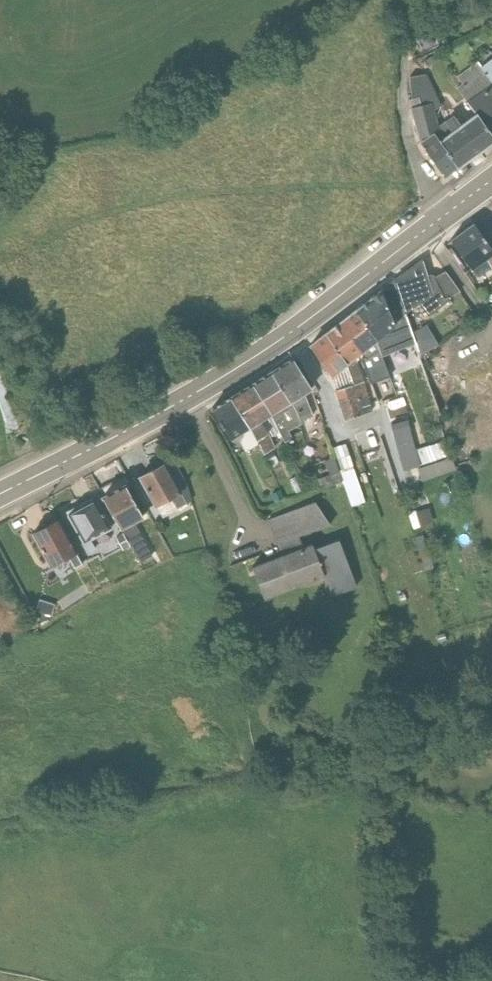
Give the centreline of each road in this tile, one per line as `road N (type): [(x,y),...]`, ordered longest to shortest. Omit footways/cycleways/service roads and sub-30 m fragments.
road 1 (secondary): [(0,532),(202,425),(491,211)]

